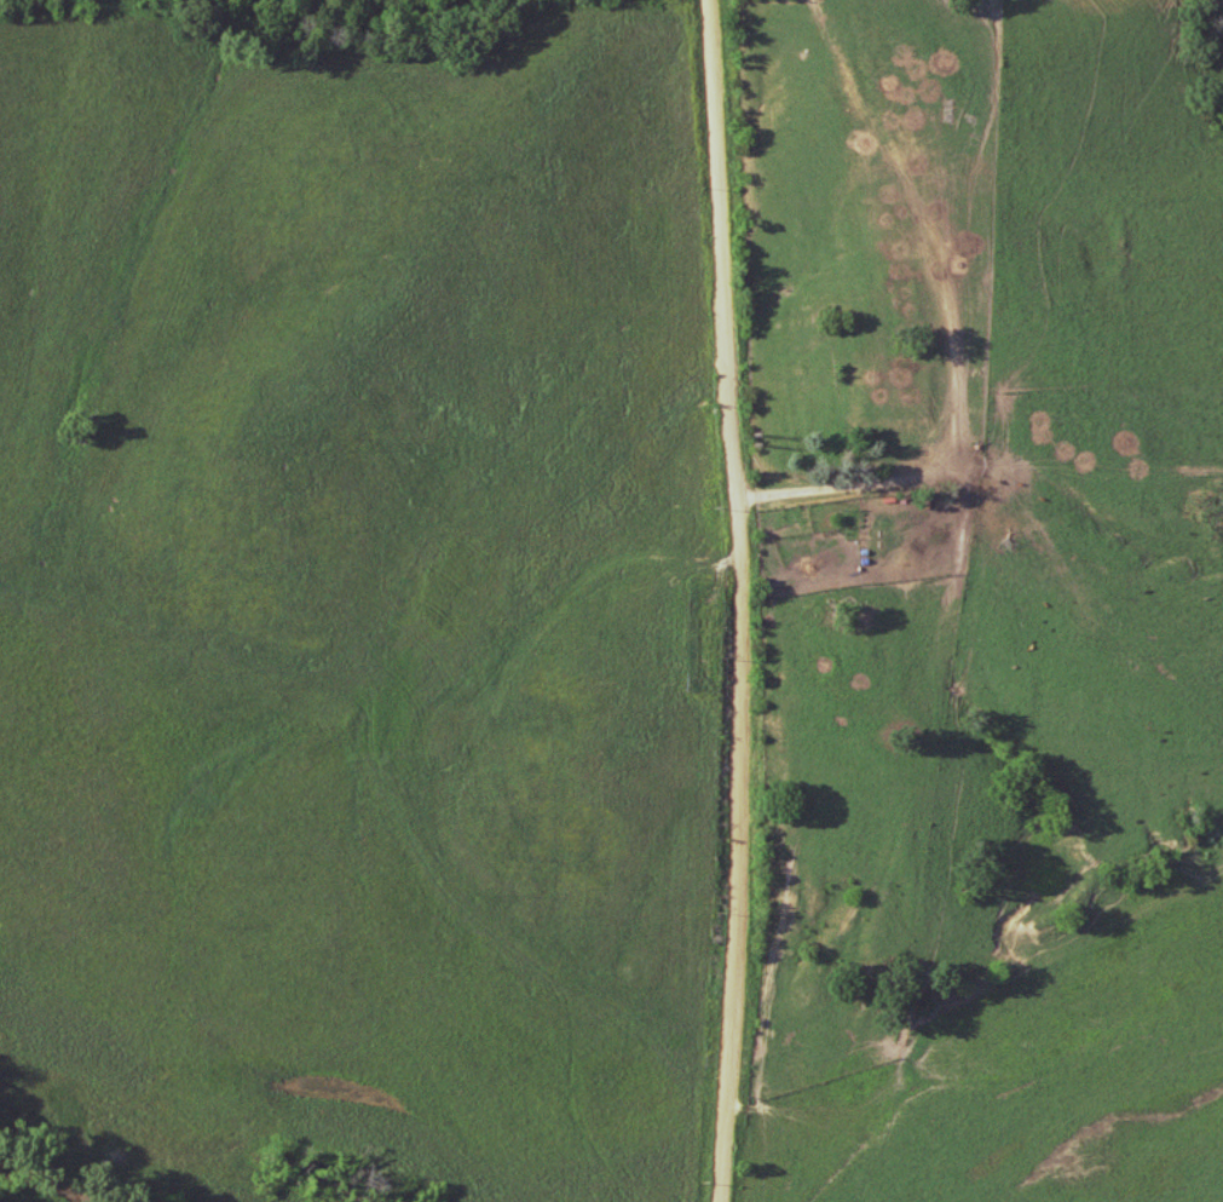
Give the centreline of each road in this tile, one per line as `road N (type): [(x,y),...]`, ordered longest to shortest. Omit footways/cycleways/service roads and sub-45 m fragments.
road 1 (residential): [(716,1201),(743,834),(742,632),(706,0)]

